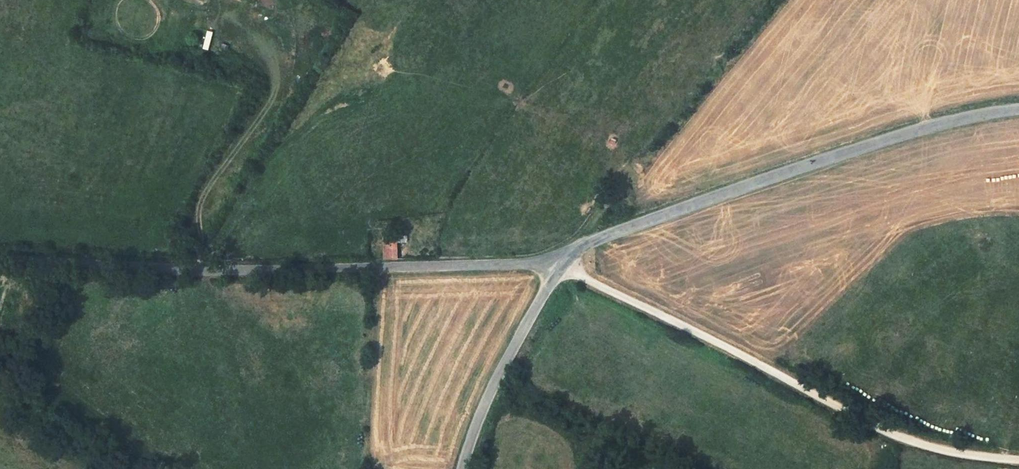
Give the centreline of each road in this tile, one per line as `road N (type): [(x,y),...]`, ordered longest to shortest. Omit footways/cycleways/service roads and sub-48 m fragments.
road 1 (unclassified): [(558,258),(171,271),(0,259)]
road 2 (track): [(1018,461),(957,455),(871,428),(579,277),(558,258)]
road 3 (unclassified): [(1018,111),(970,118),(558,258)]
road 4 (track): [(789,0),(558,258)]
road 5 (unclassified): [(558,258),(484,402),(461,468)]

